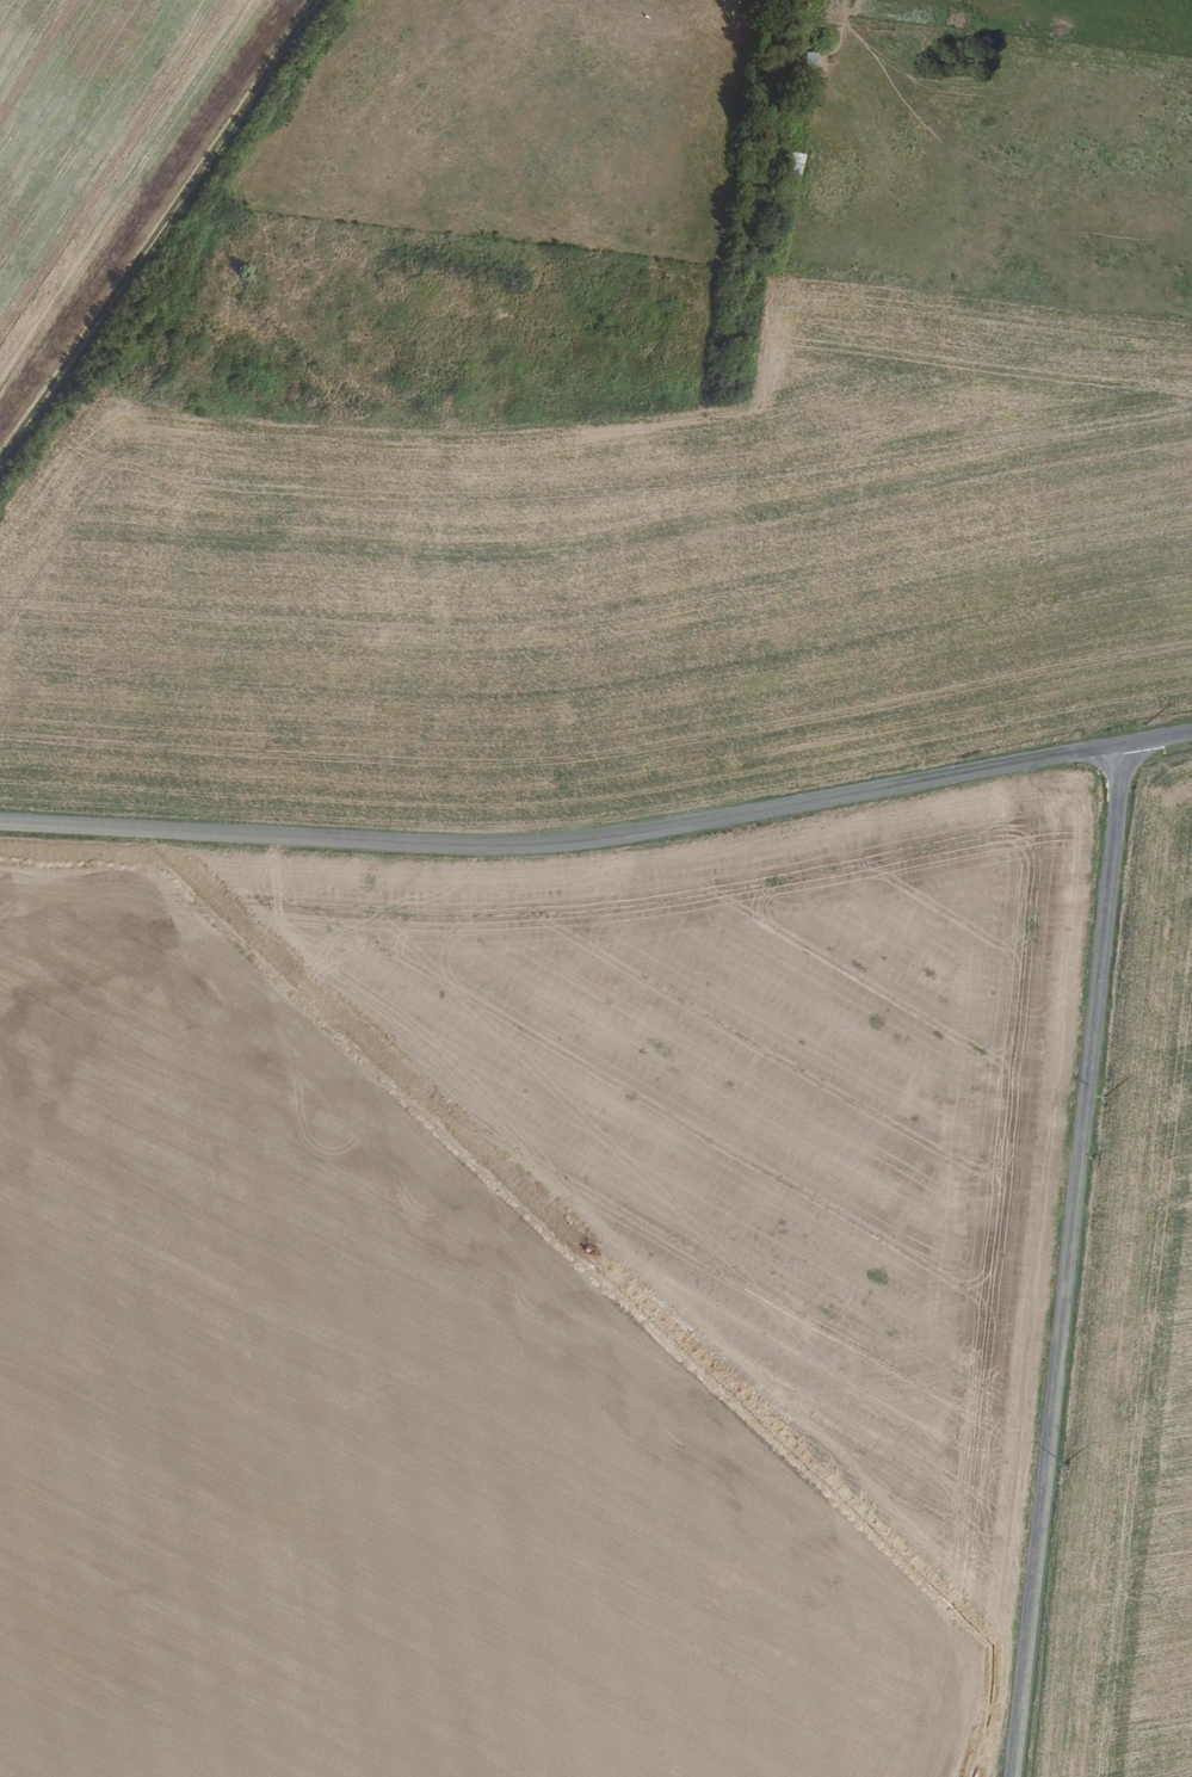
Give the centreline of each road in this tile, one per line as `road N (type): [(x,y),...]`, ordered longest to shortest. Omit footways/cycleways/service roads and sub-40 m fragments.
road 1 (tertiary): [(1122,744),(571,842),(494,846),(0,823)]
road 2 (tertiary): [(1122,744),(1013,1776)]
road 3 (track): [(315,0),(0,460)]

